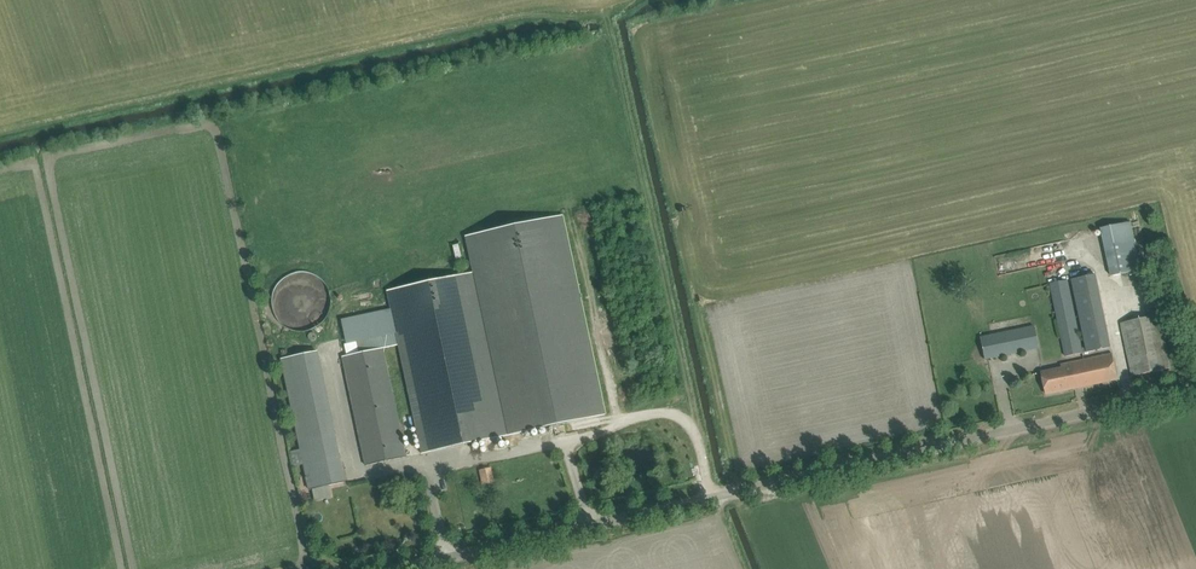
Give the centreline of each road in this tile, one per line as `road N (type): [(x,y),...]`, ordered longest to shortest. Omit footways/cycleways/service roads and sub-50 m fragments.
road 1 (unclassified): [(367,568),(1195,385)]

